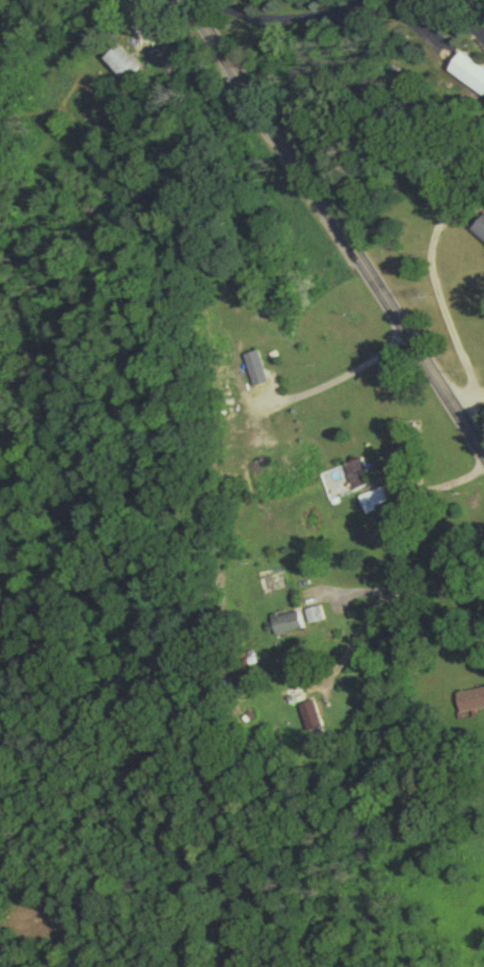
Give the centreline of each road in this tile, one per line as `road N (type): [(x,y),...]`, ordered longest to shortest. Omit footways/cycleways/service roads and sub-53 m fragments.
road 1 (tertiary): [(483,455),(188,0)]

